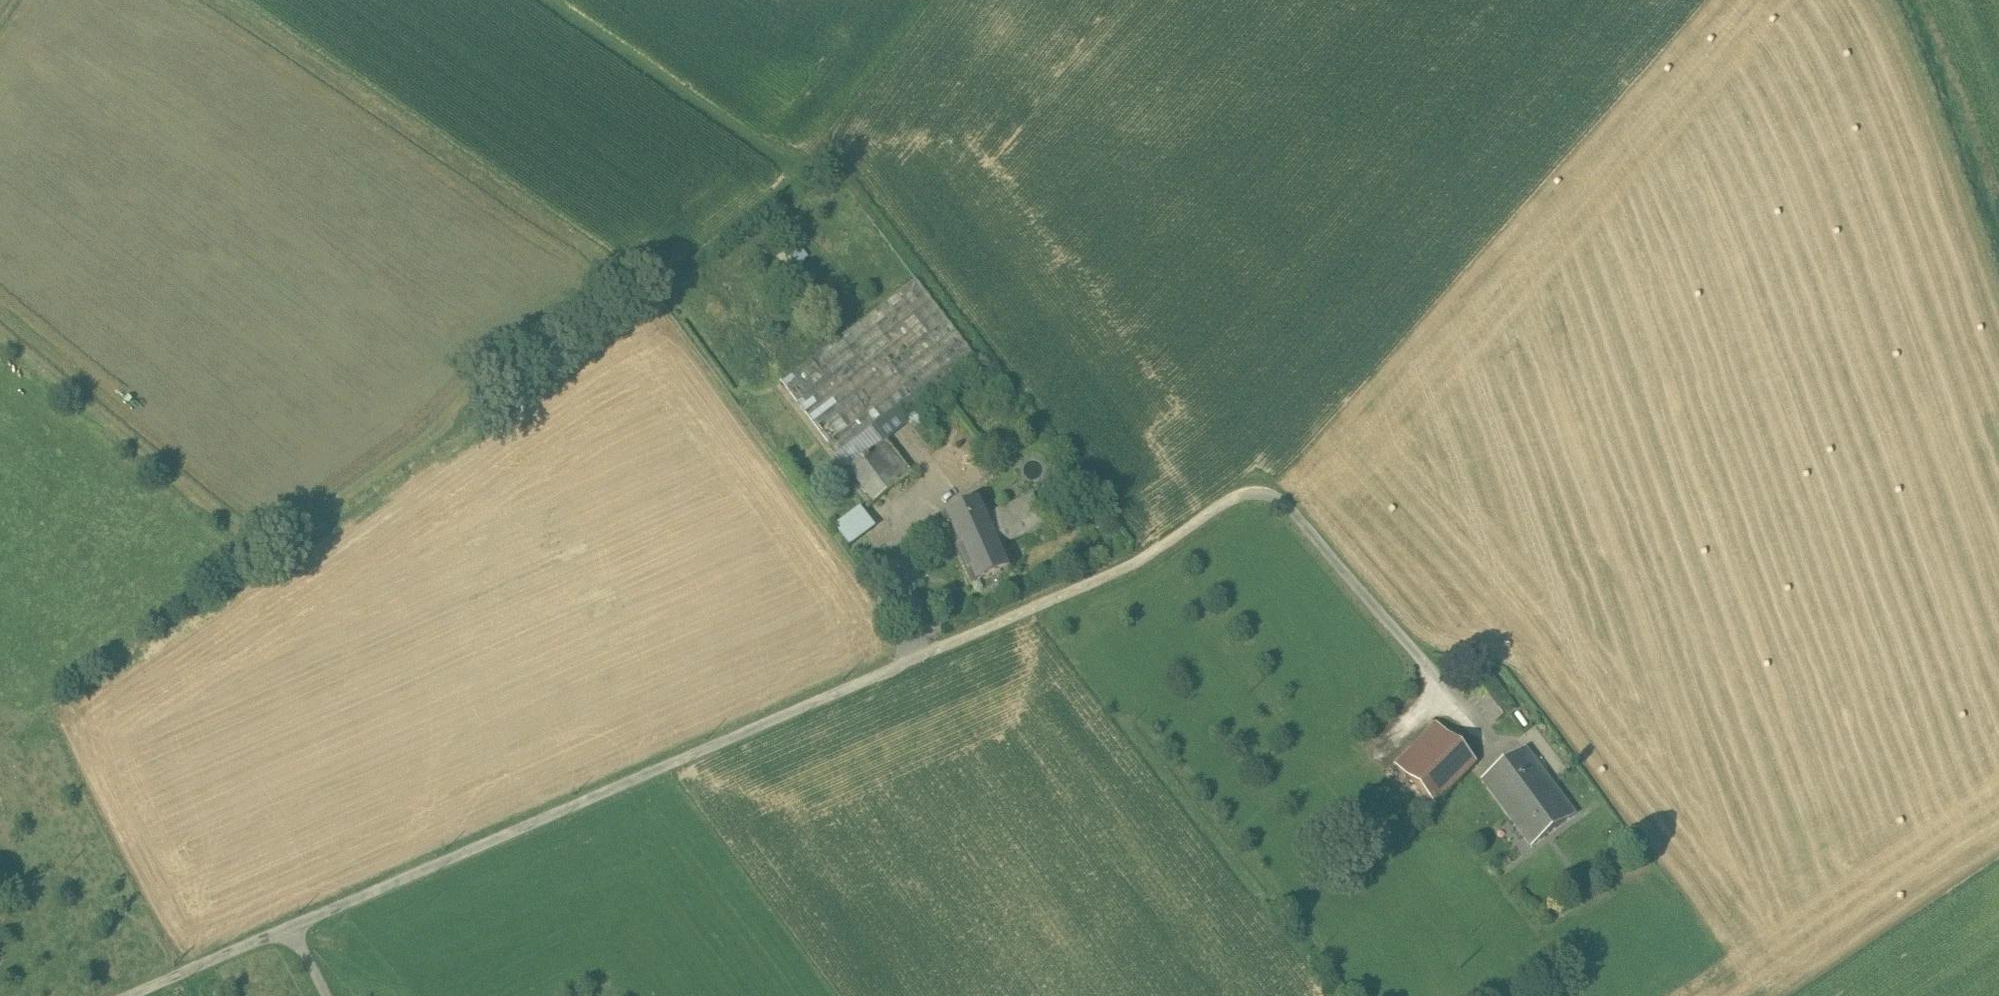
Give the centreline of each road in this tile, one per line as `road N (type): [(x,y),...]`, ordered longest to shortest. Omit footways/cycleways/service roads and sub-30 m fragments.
road 1 (residential): [(125,995),(1133,568),(1232,501),(1264,494),(1283,506),(1438,677)]

